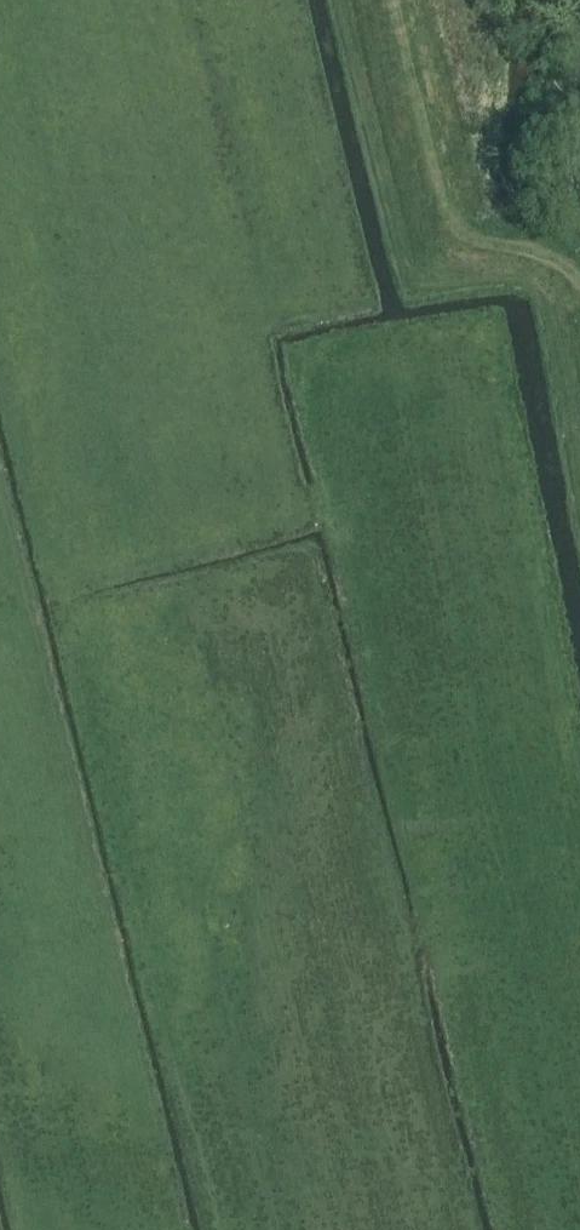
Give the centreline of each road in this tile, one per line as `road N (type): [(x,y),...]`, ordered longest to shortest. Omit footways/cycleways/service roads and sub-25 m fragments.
road 1 (track): [(579,294),(545,260),(463,237),(438,204),(392,0)]

